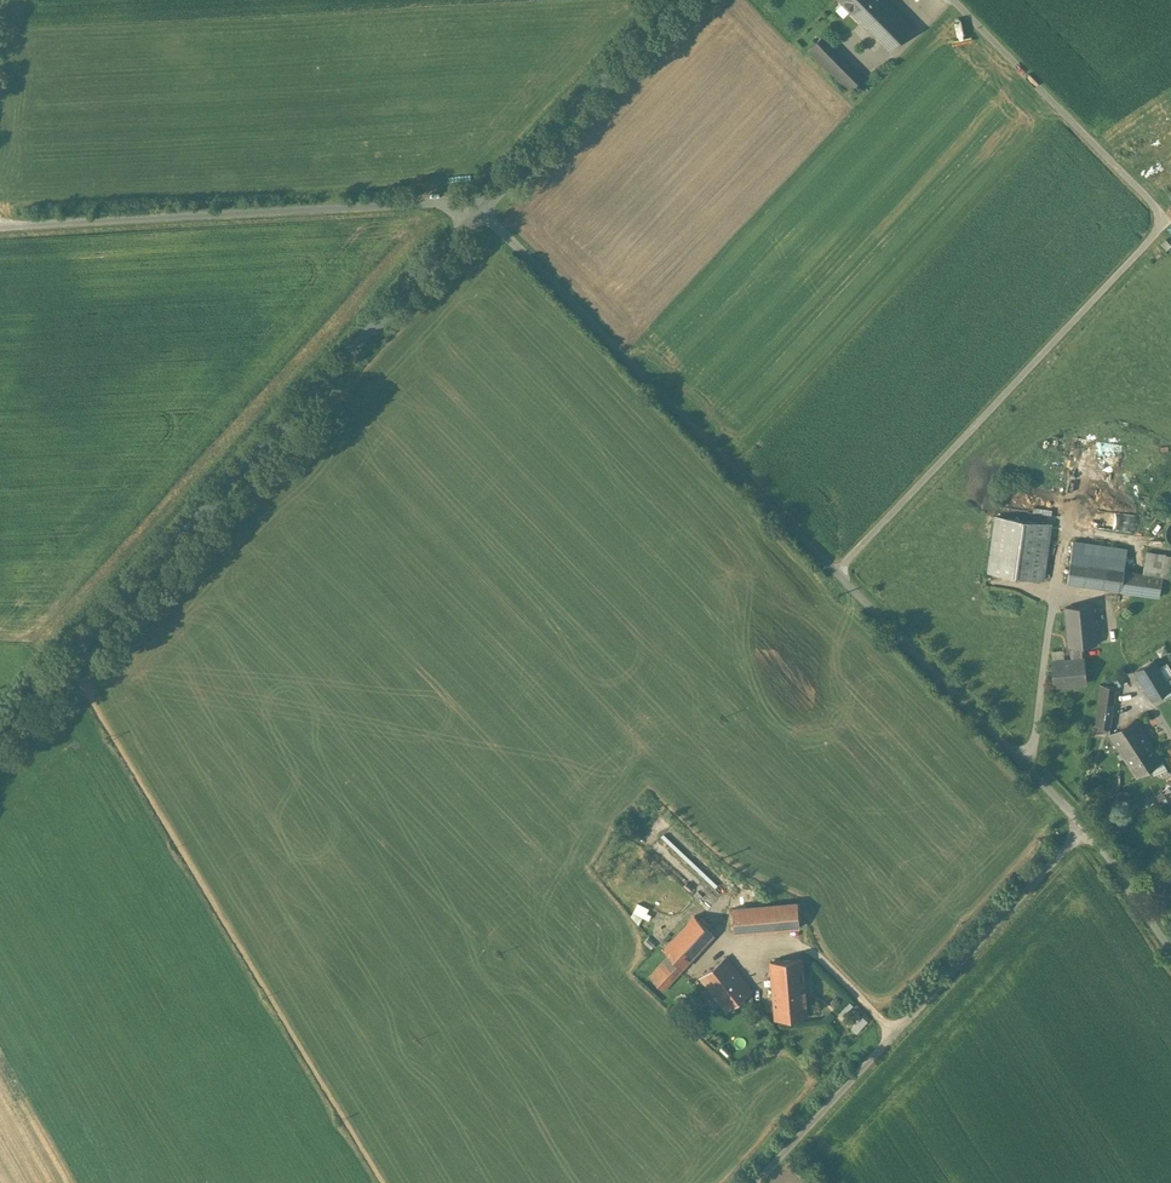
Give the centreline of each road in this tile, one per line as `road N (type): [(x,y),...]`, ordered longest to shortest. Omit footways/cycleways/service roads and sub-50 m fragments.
road 1 (unclassified): [(1085,825),(481,212)]
road 2 (unclassified): [(0,731),(481,212)]
road 3 (unclassified): [(755,1182),(1085,825)]
road 4 (unclassified): [(0,228),(438,198),(481,212)]
road 5 (unclassified): [(481,212),(677,0)]
road 6 (unclassified): [(1170,952),(1085,825)]

